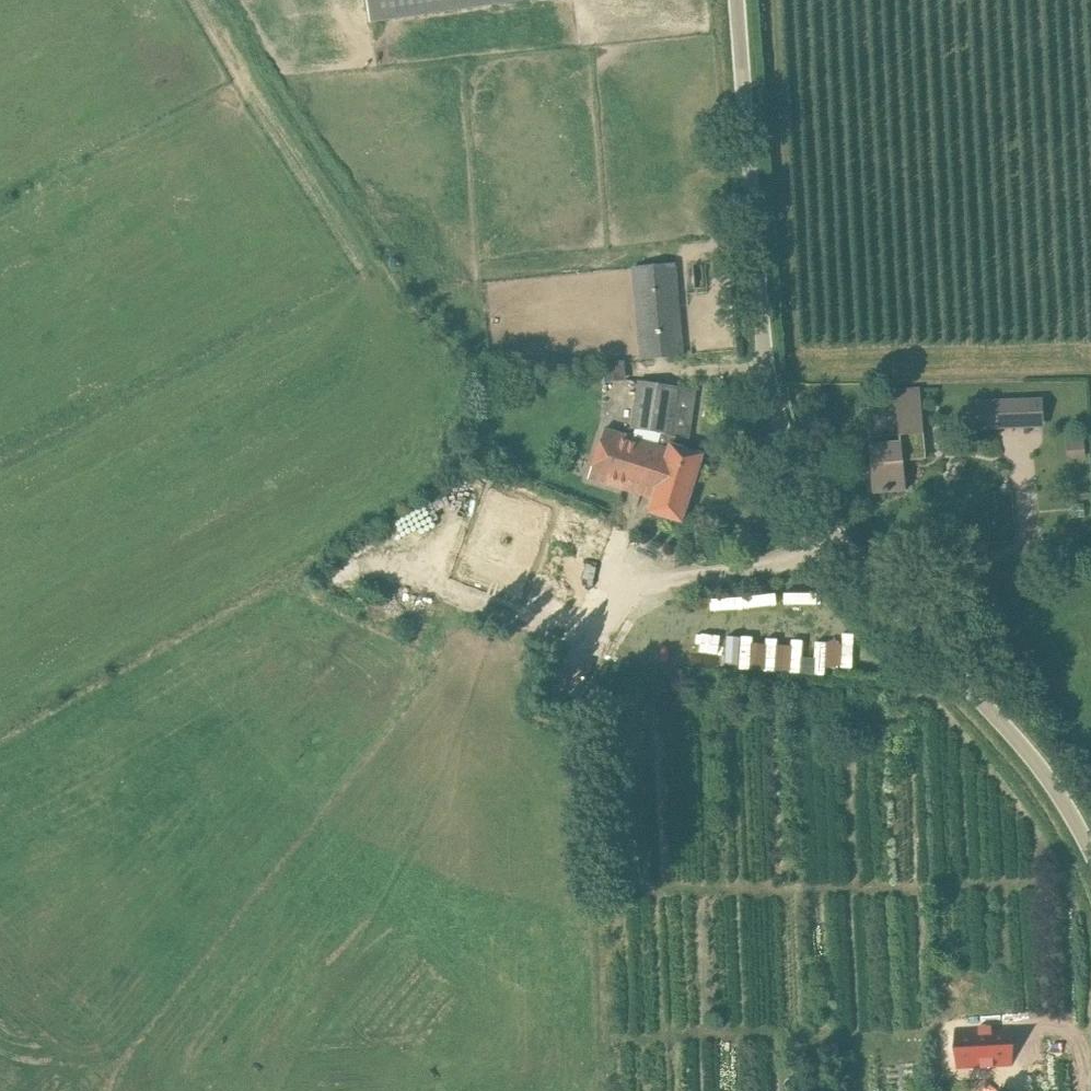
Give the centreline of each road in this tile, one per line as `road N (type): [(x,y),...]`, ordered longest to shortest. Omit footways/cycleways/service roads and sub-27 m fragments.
road 1 (unclassified): [(1090,855),(1030,757),(864,576),(785,436),(768,390),(736,0)]

